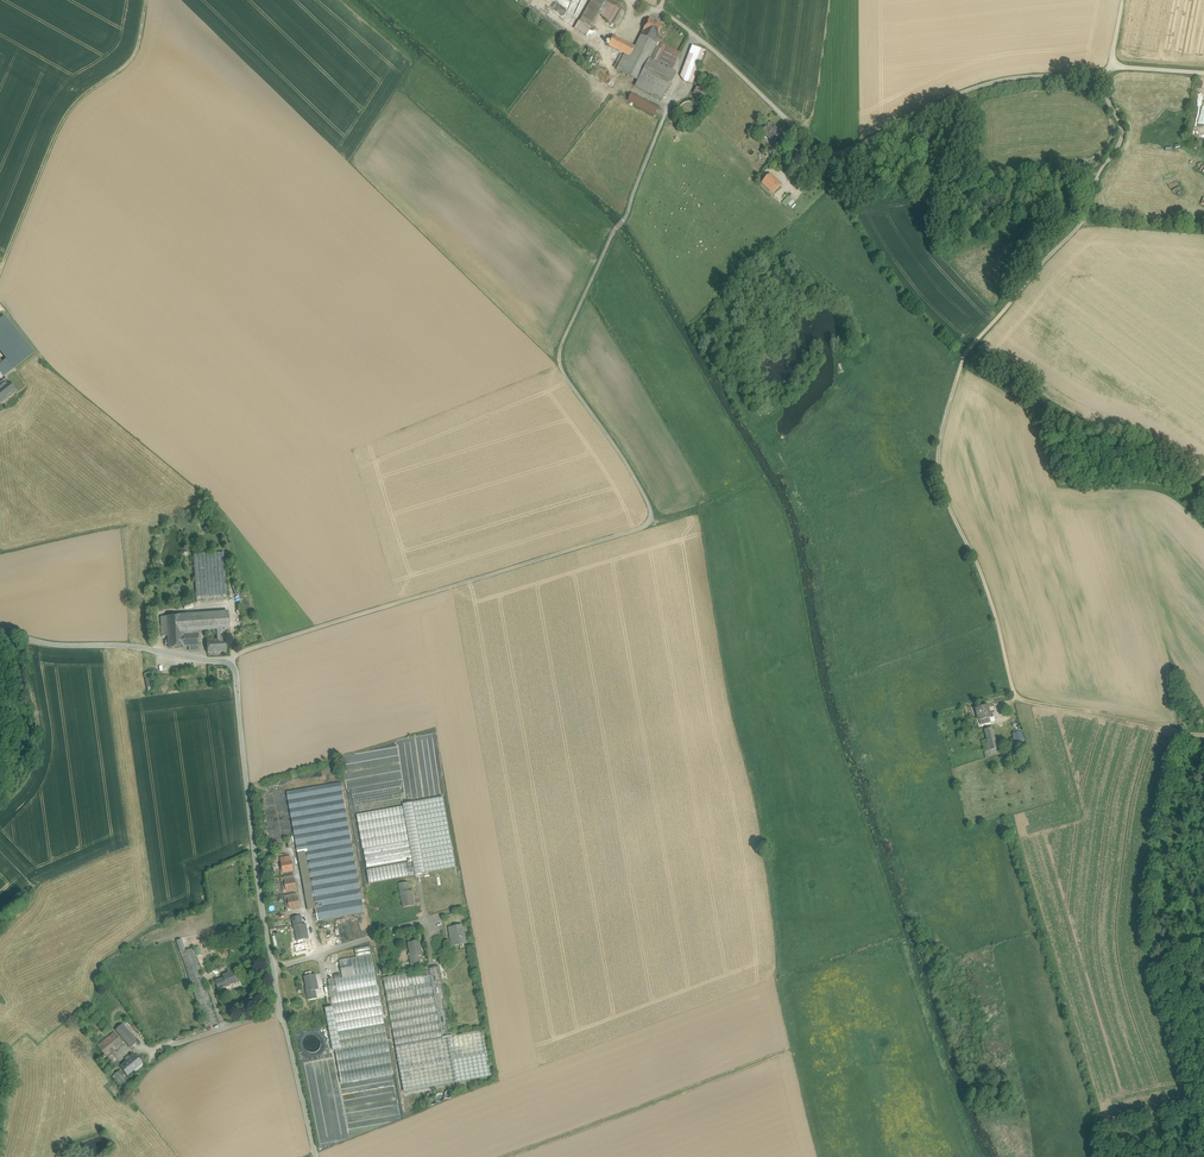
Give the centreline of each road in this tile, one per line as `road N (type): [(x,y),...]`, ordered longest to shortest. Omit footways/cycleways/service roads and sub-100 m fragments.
road 1 (track): [(230,662),(651,520),(627,465),(557,359),(614,231),(626,220),(694,36)]
road 2 (unclassified): [(1111,67),(1107,98),(1123,124),(1121,141),(1085,215),(966,352),(939,450),(942,494),(983,575),(1016,700)]
road 3 (unclassified): [(1111,67),(969,89),(839,156),(823,154),(673,19),(631,0)]
road 4 (tertiary): [(273,969),(234,666),(130,646),(54,645),(0,631)]
road 5 (track): [(1180,732),(1159,808),(1145,926),(1154,989),(1203,1120)]
road 6 (tertiary): [(316,1156),(273,969)]
road 7 (track): [(1016,700),(1203,735)]
road 8 (residential): [(434,927),(424,921),(273,969)]

